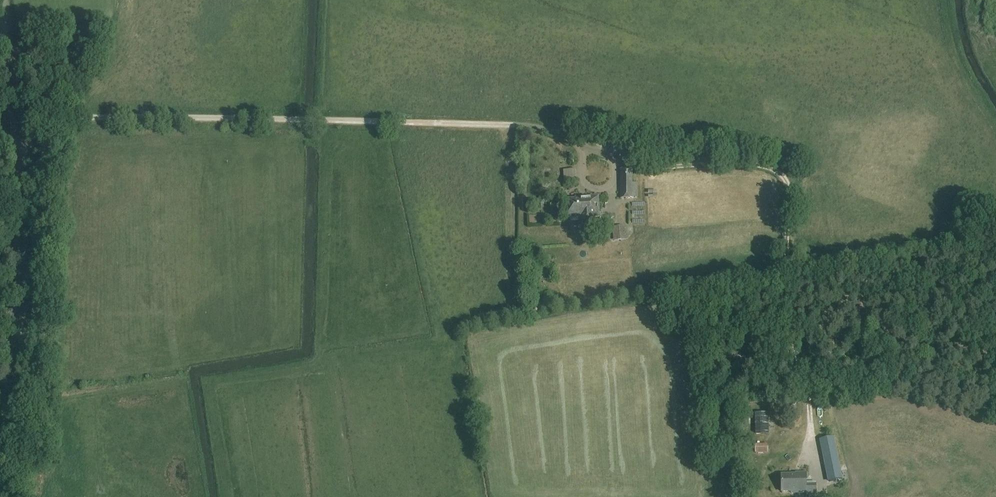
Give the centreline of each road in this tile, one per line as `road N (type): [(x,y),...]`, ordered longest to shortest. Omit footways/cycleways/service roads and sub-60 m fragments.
road 1 (unclassified): [(0,419),(20,245),(1,0)]

